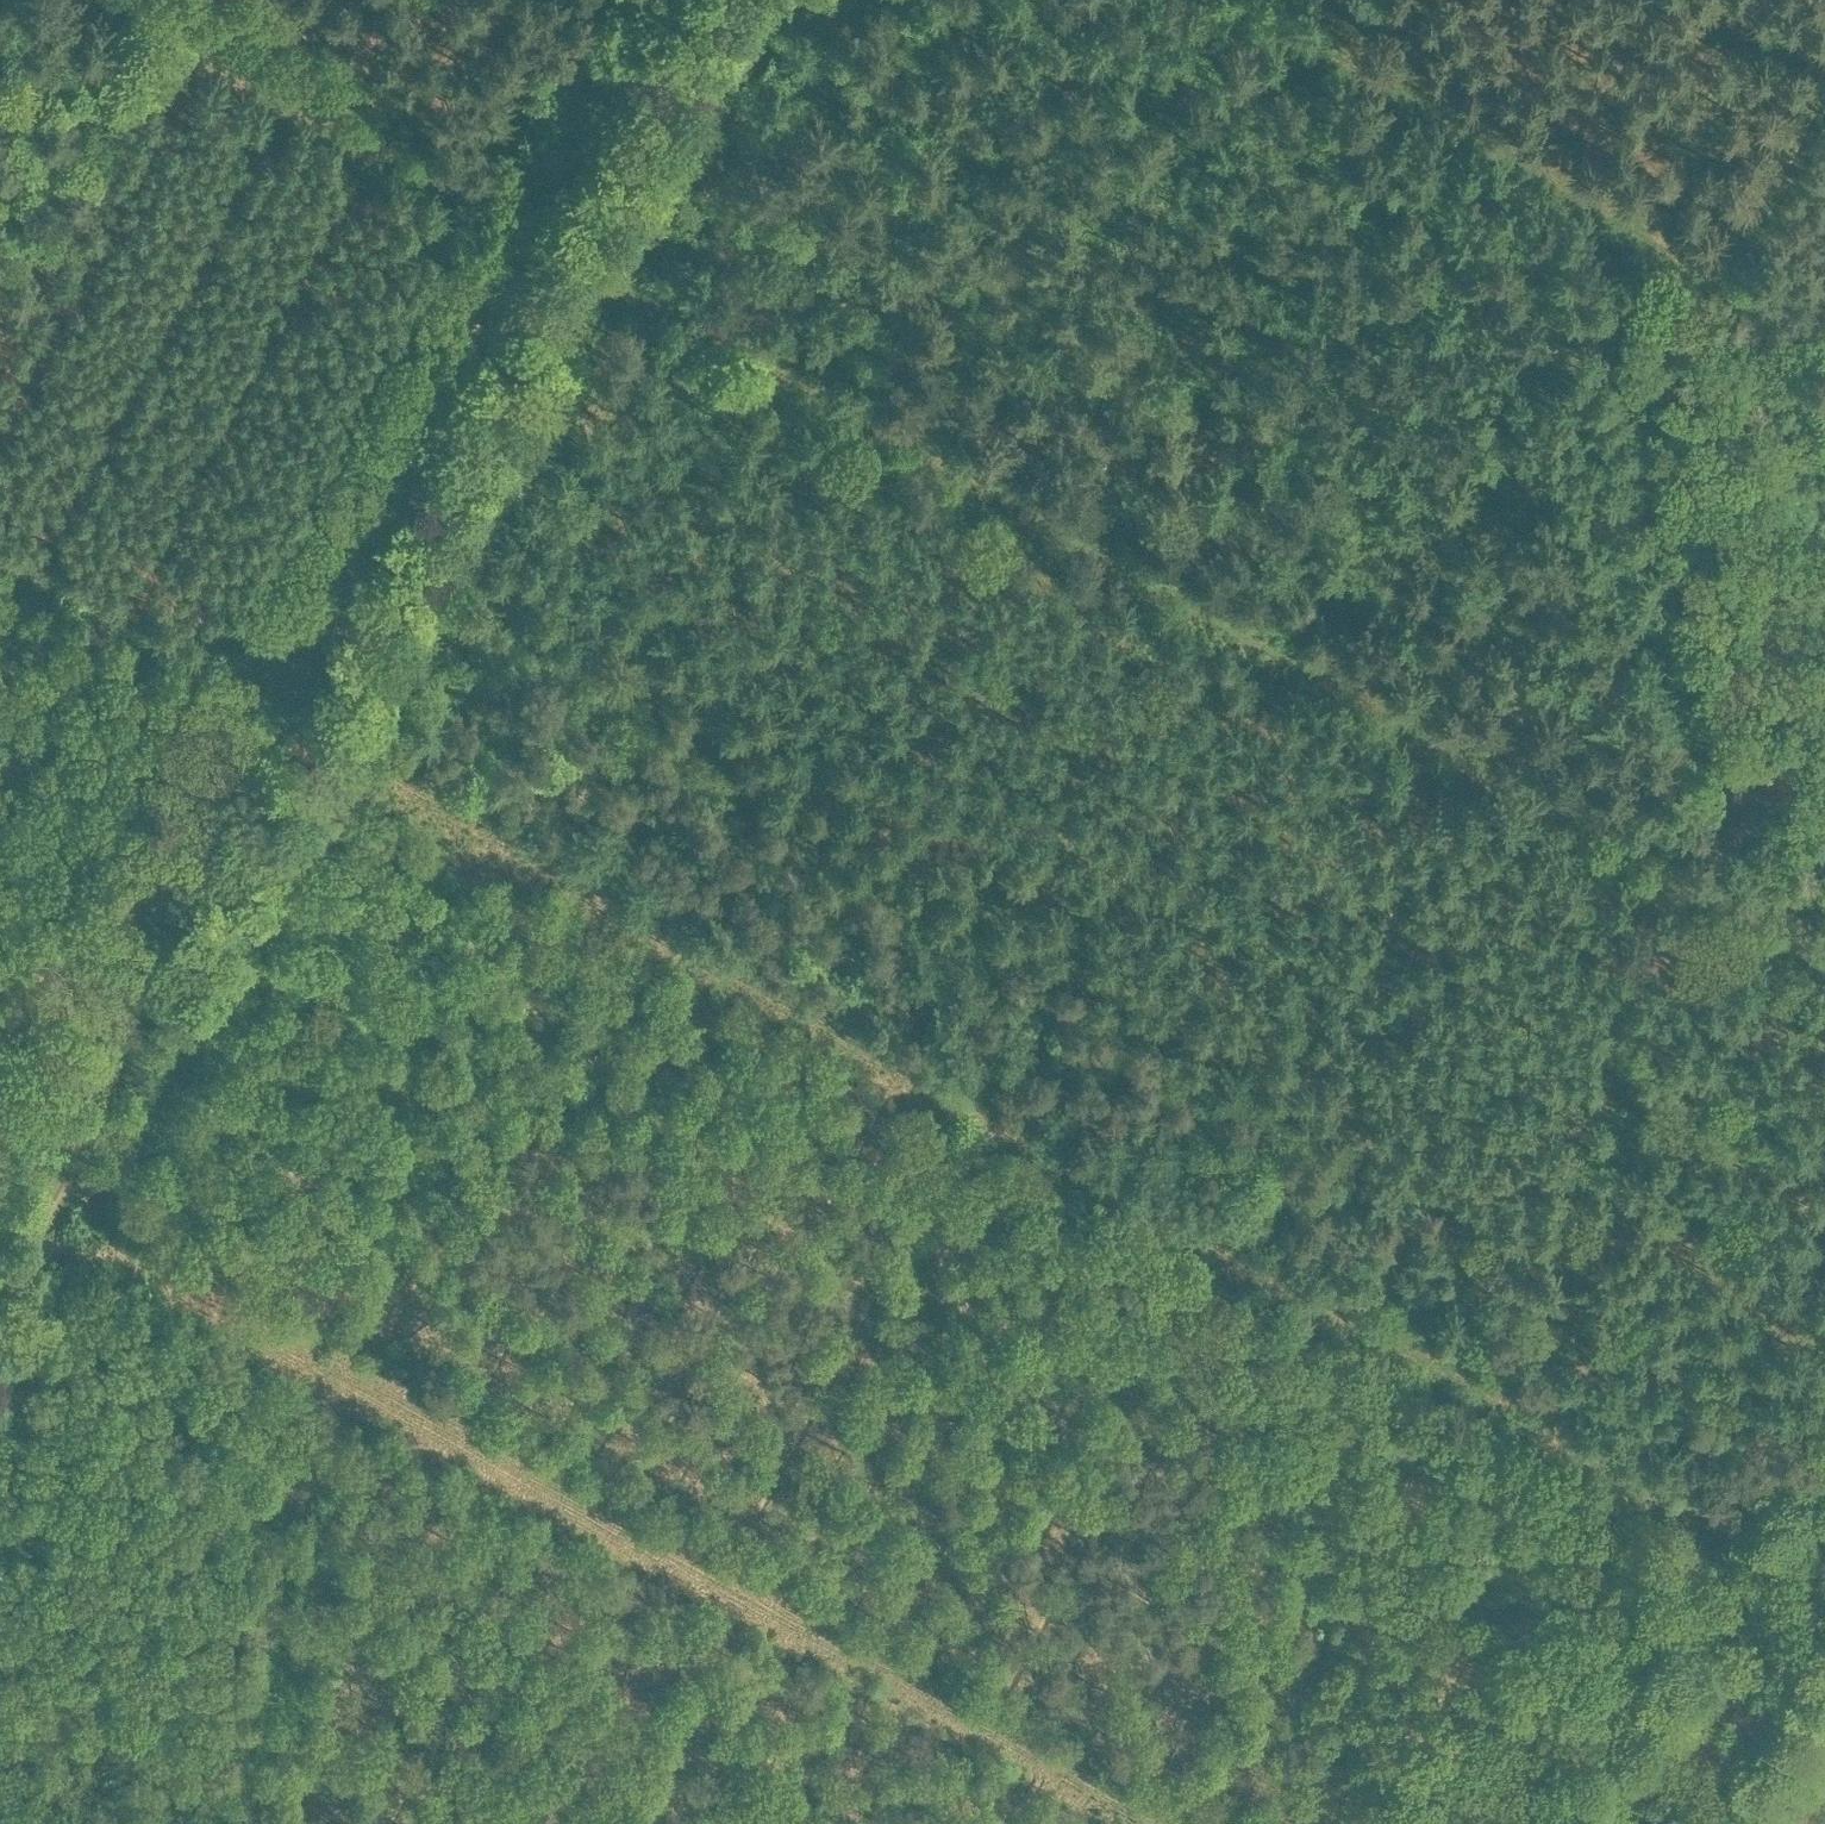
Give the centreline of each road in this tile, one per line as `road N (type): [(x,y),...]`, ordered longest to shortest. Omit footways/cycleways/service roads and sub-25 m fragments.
road 1 (track): [(719,0),(0,1309)]
road 2 (track): [(571,274),(1824,972)]
road 3 (track): [(1824,320),(1235,0)]
road 4 (track): [(1733,268),(1824,107)]

